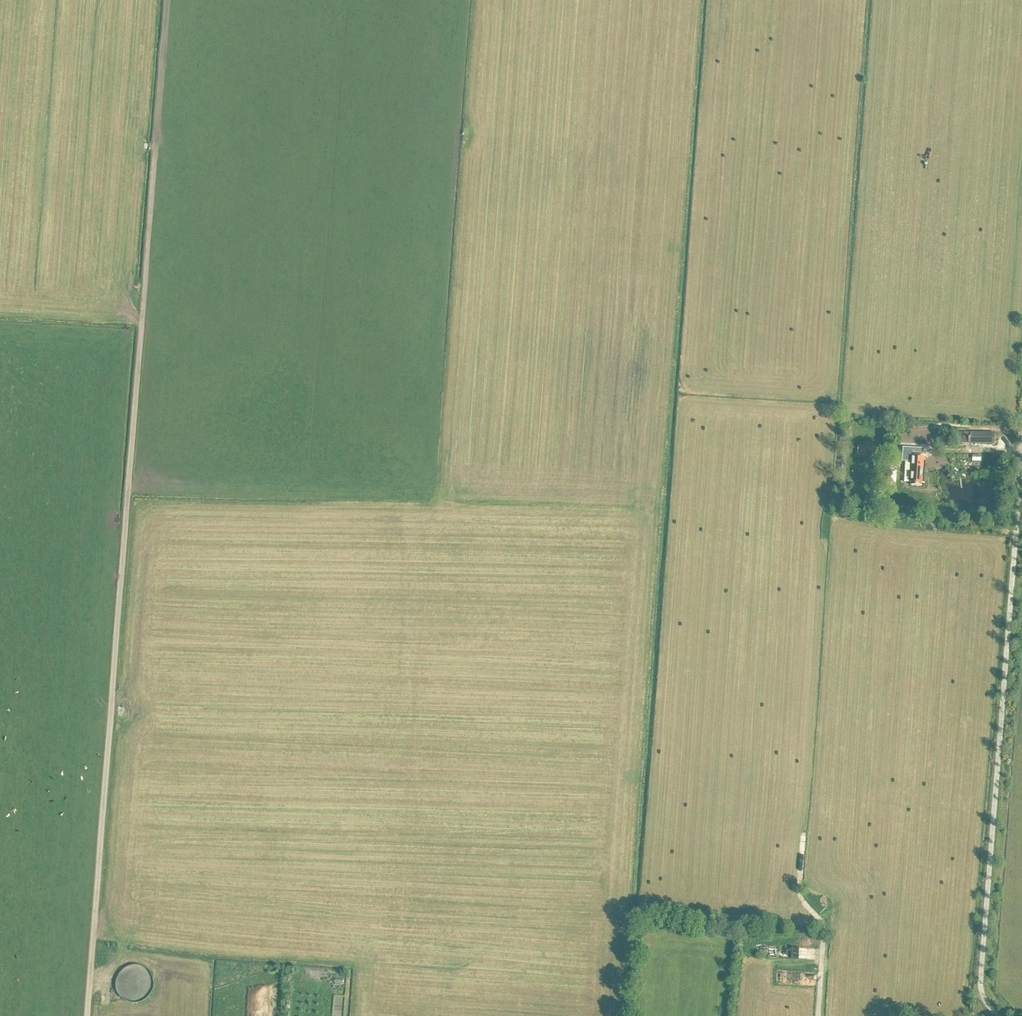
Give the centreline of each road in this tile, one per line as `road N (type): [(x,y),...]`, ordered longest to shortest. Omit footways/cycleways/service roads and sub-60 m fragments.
road 1 (unclassified): [(996,1015),(979,991),(1021,460)]

